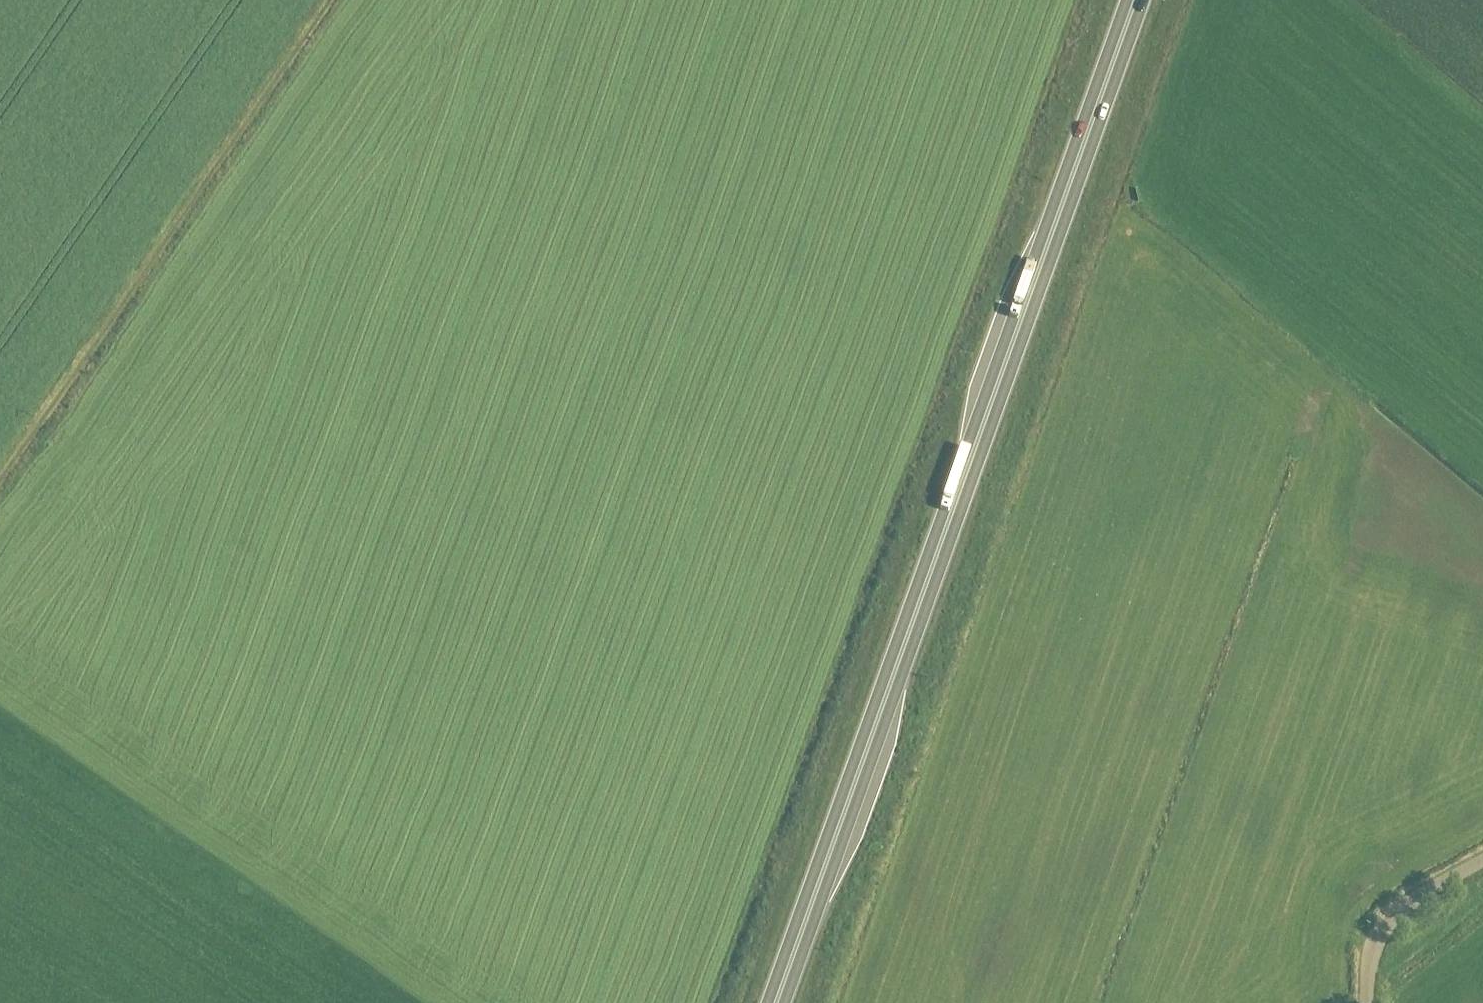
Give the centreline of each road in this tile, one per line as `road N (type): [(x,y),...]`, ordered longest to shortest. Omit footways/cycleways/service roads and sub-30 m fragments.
road 1 (trunk): [(775,1002),(1128,0)]
road 2 (track): [(332,0),(0,481)]
road 3 (unclassified): [(1367,1002),(1367,964),(1385,922),(1482,862)]

